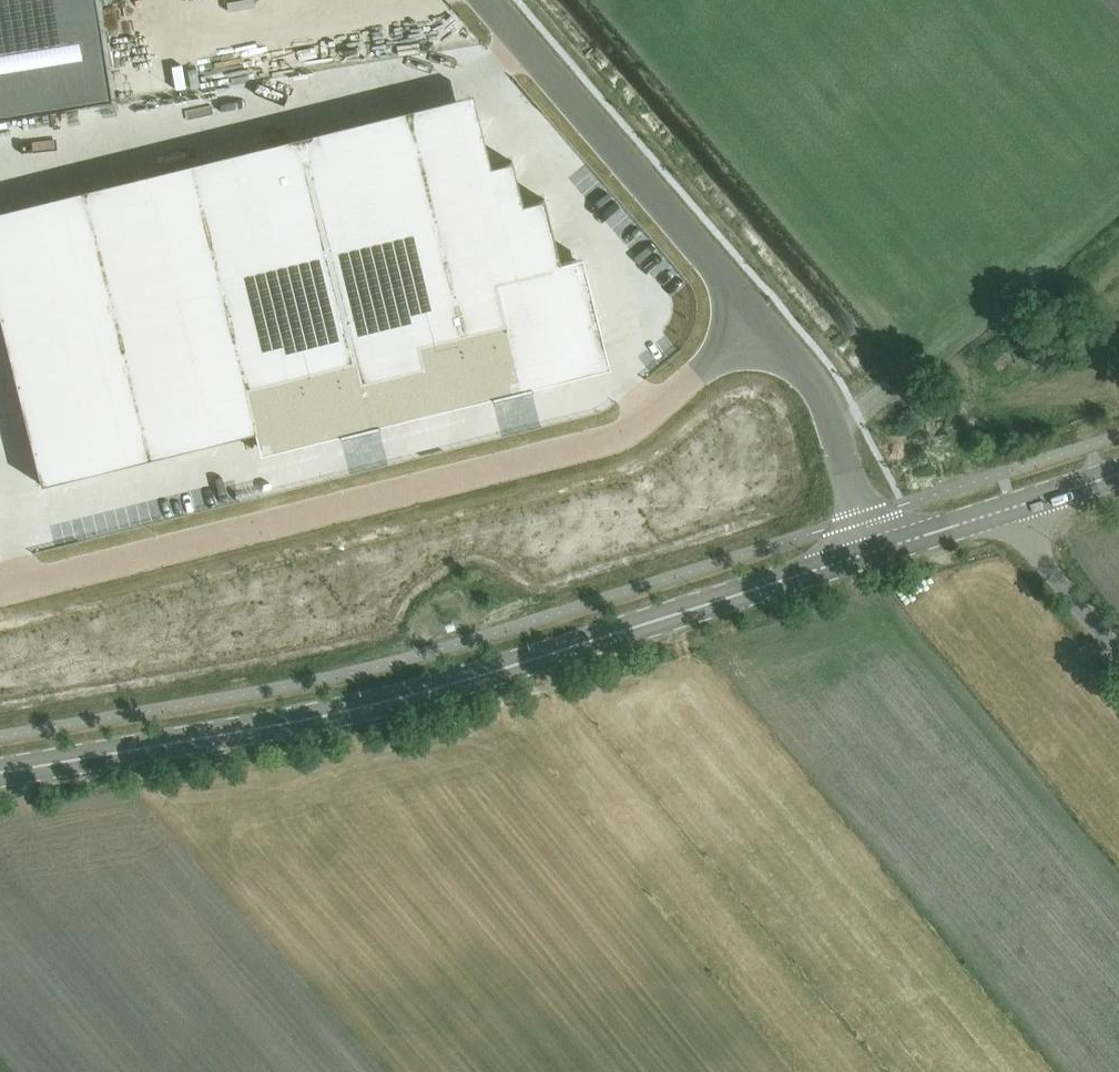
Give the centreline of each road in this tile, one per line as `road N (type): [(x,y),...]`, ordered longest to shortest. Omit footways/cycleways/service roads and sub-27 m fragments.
road 1 (tertiary): [(0,779),(428,699),(868,554)]
road 2 (unclassified): [(0,600),(607,445),(641,428),(759,323)]
road 3 (unclassified): [(759,323),(478,0)]
road 4 (unclassified): [(868,554),(820,399),(759,323)]
road 5 (unclassified): [(1118,653),(1057,582),(1014,505)]
road 6 (tertiary): [(868,554),(1014,505)]

